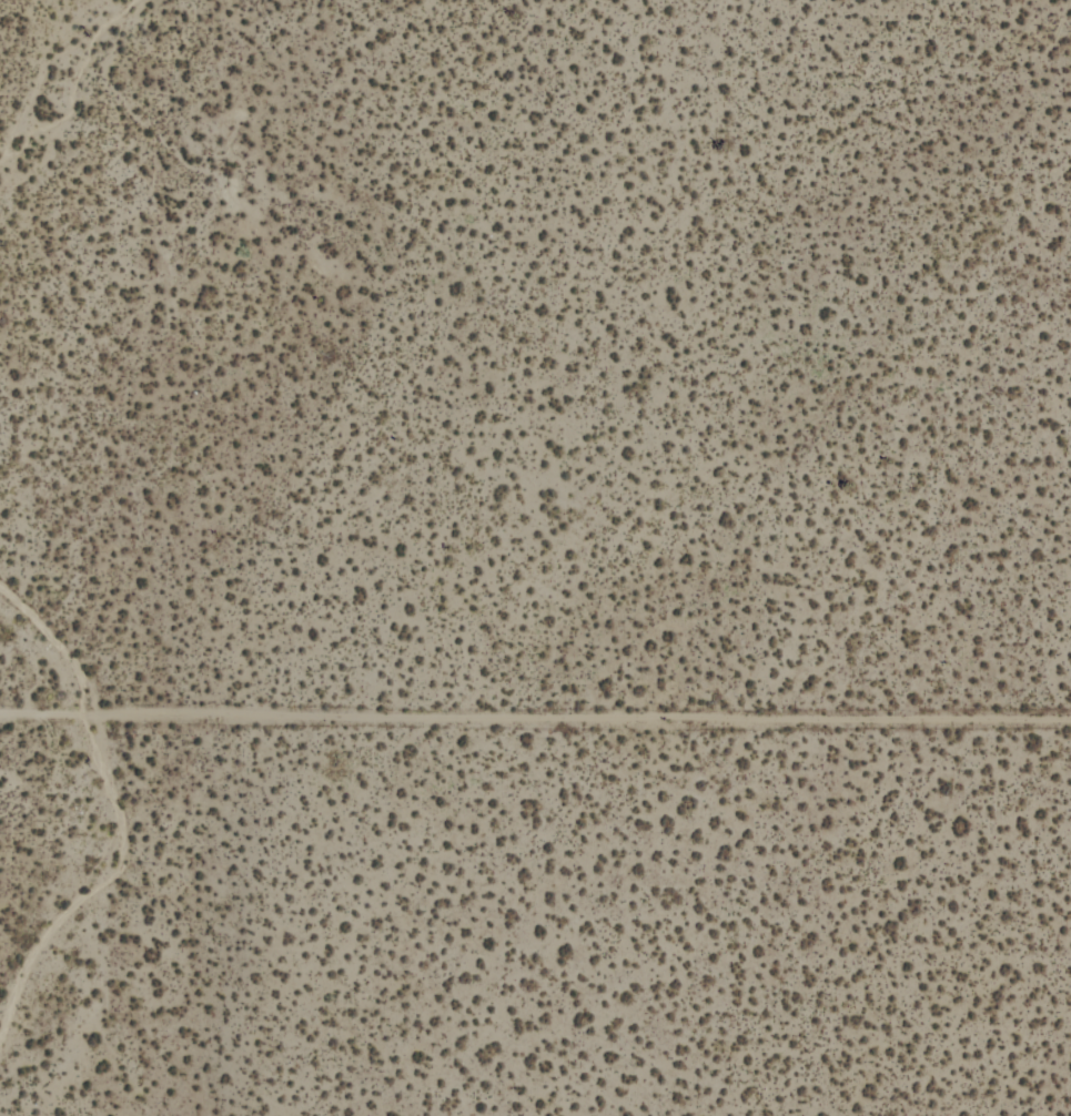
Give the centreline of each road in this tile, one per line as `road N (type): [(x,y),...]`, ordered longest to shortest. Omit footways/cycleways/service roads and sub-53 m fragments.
road 1 (track): [(1070,723),(0,717)]

